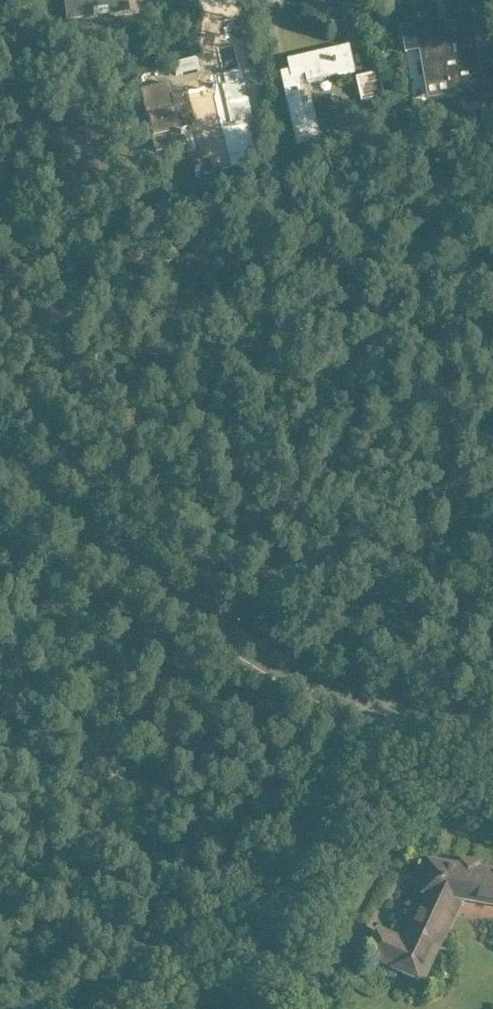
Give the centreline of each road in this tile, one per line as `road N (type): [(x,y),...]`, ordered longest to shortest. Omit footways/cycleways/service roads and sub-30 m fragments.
road 1 (tertiary): [(383,718),(324,691),(0,467)]
road 2 (residential): [(251,1008),(383,718)]

